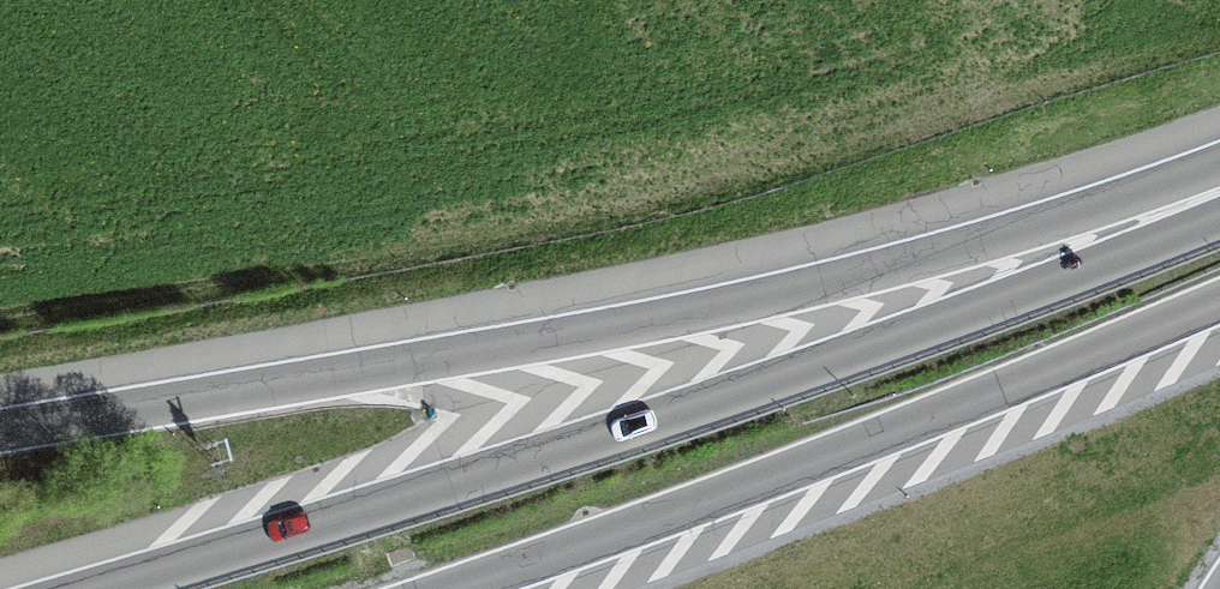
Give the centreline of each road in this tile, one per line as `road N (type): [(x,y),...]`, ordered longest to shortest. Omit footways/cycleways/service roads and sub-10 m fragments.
road 1 (trunk): [(1219,165),(1068,218),(681,313),(0,429)]
road 2 (trunk): [(1219,218),(777,380),(94,588)]
road 3 (trunk): [(451,588),(806,464),(1219,300)]

